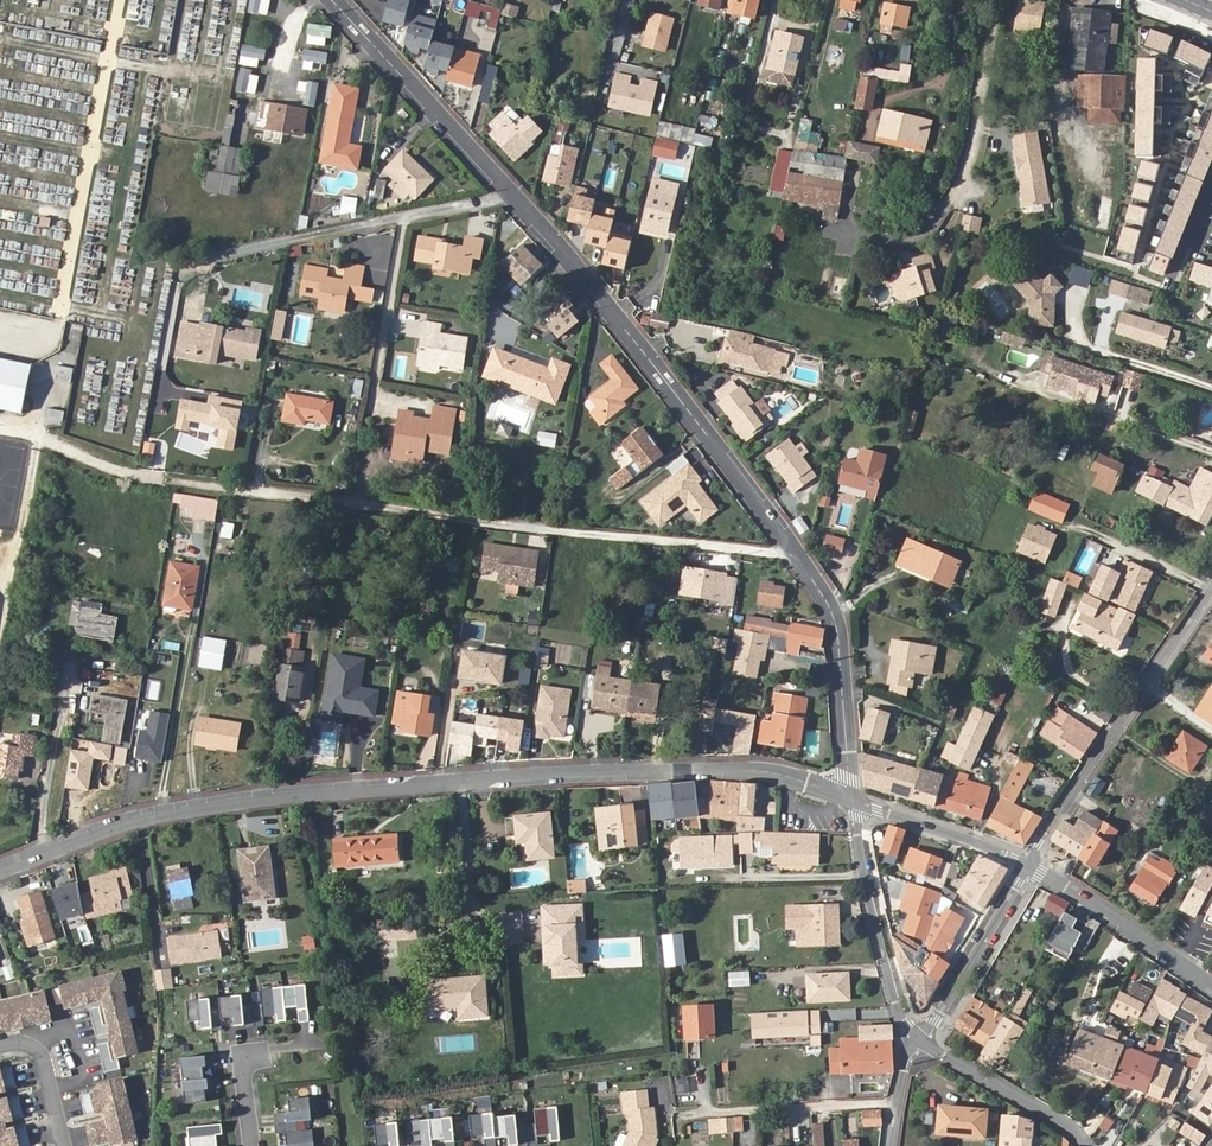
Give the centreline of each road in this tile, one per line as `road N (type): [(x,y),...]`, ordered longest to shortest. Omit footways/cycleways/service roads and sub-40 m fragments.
road 1 (residential): [(334,0),(609,302),(795,549),(831,610),(839,641),(850,798)]
road 2 (residential): [(850,798),(770,774),(525,777),(265,793),(141,817),(0,868)]
road 3 (track): [(795,549),(132,480),(41,438),(0,429)]
road 4 (residential): [(1028,864),(1211,587)]
road 5 (residential): [(921,1041),(900,1015),(850,798)]
road 6 (residential): [(897,1106),(685,1115),(681,1145)]
road 7 (residential): [(1211,984),(1028,864)]
road 8 (residential): [(1028,864),(921,1041)]
road 9 (residential): [(1087,1145),(1075,1129),(921,1041)]
road 10 (residential): [(850,798),(1028,864)]
road 11 (residential): [(0,1046),(19,1042),(39,1052),(63,1145)]

